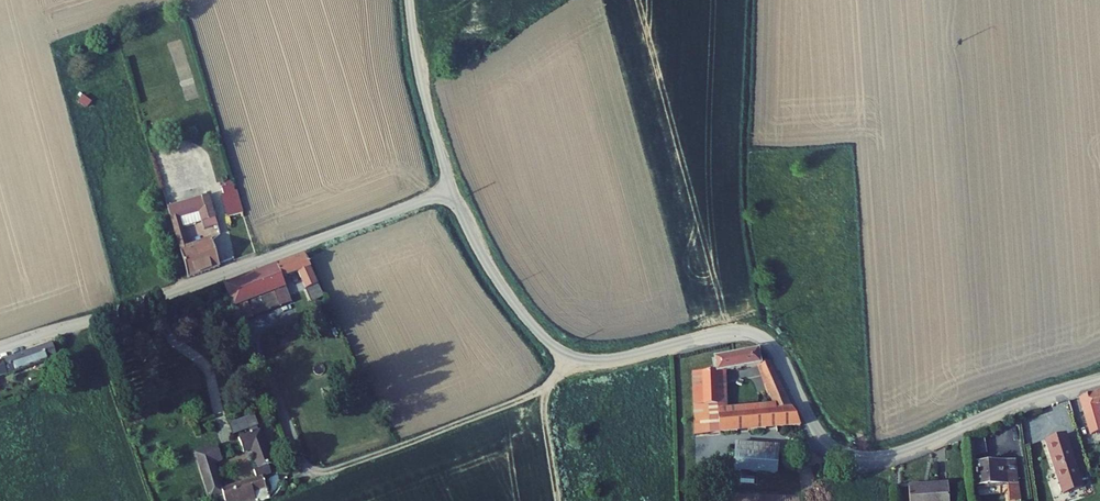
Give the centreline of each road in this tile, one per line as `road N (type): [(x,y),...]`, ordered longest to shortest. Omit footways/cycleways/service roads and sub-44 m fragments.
road 1 (unclassified): [(1099,380),(898,451),(855,454),(819,431),(776,347),(755,332),(728,330),(606,359),(557,348),(502,287),(453,190)]
road 2 (unclassified): [(453,190),(0,350)]
road 3 (residential): [(453,190),(418,71),(409,0)]

